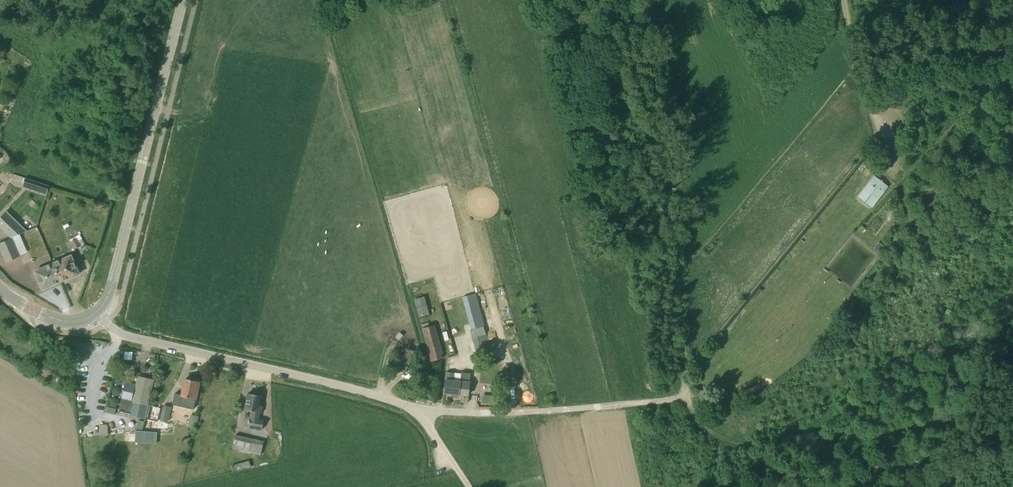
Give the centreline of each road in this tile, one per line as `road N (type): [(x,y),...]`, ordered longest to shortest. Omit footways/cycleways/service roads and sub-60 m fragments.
road 1 (unclassified): [(470,486),(423,411),(126,336),(95,313)]
road 2 (unclassified): [(95,313),(111,287),(183,0)]
road 3 (track): [(423,411),(501,414),(684,401)]
road 4 (track): [(684,401),(717,440),(883,486)]

